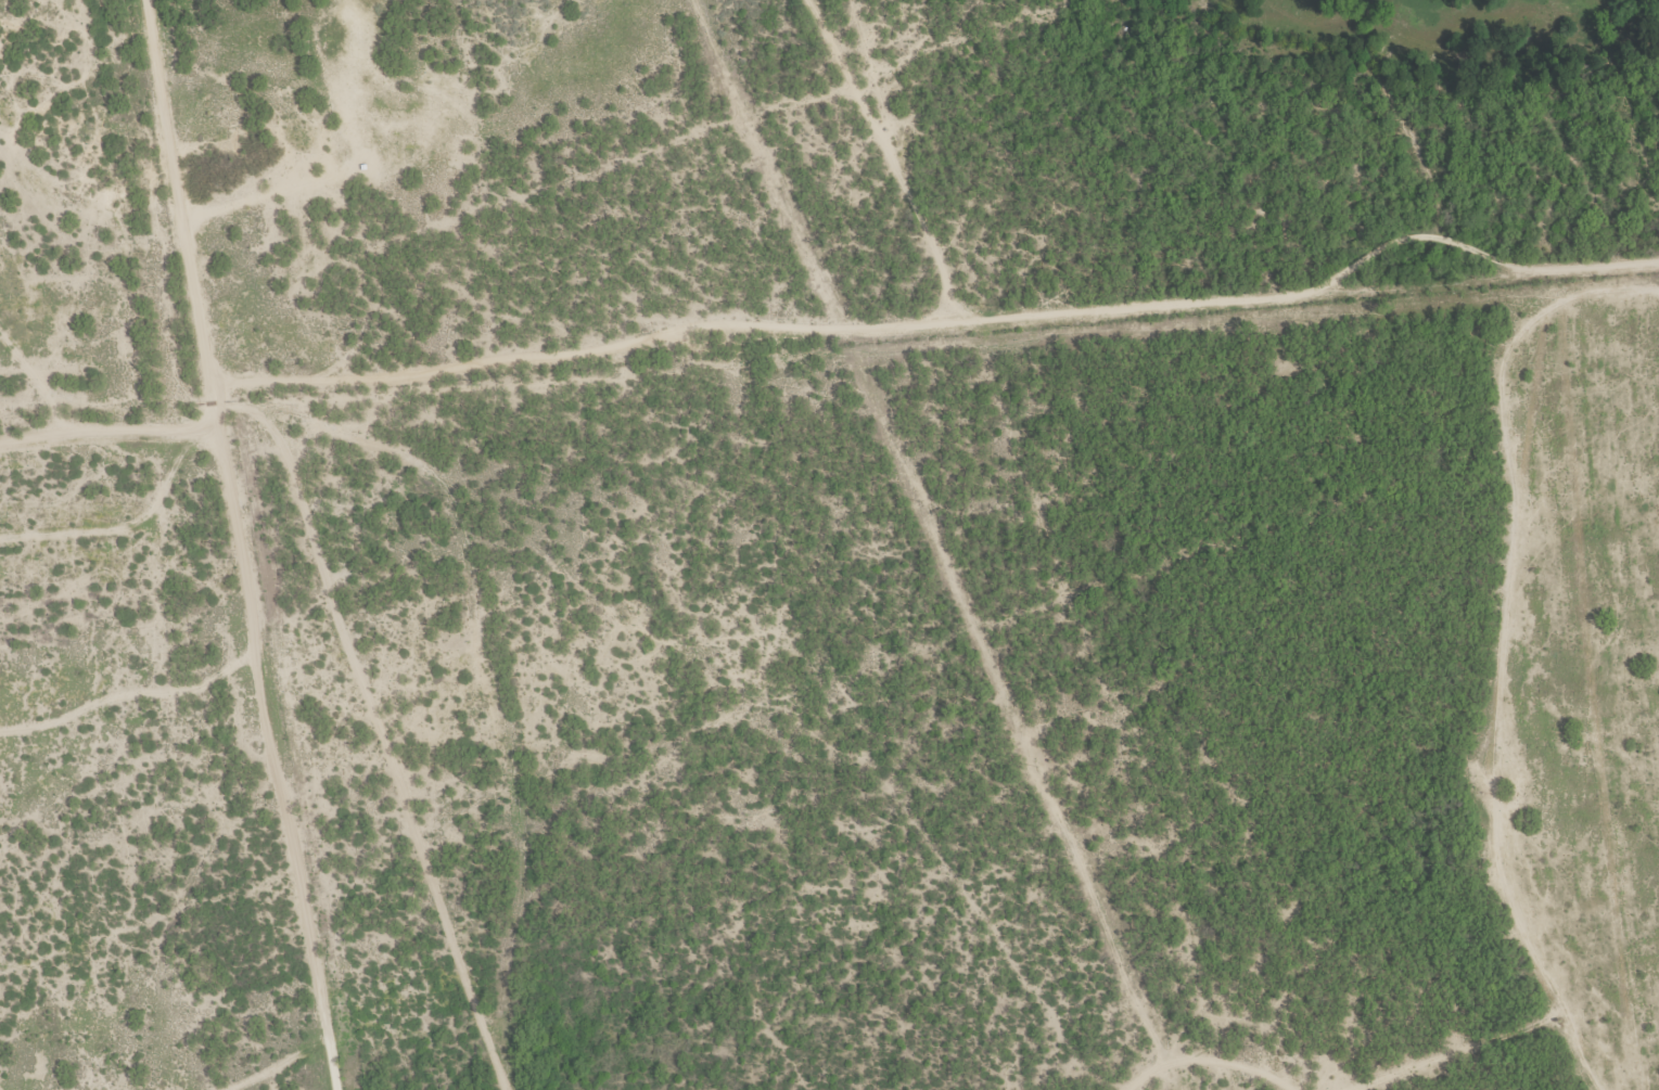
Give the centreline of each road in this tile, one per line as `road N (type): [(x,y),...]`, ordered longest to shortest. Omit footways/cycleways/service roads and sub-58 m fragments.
road 1 (residential): [(141,0),(210,400),(469,383),(673,339),(833,335),(1658,261)]
road 2 (residential): [(521,1089),(511,1001),(534,882),(533,844),(493,595),(450,480)]

